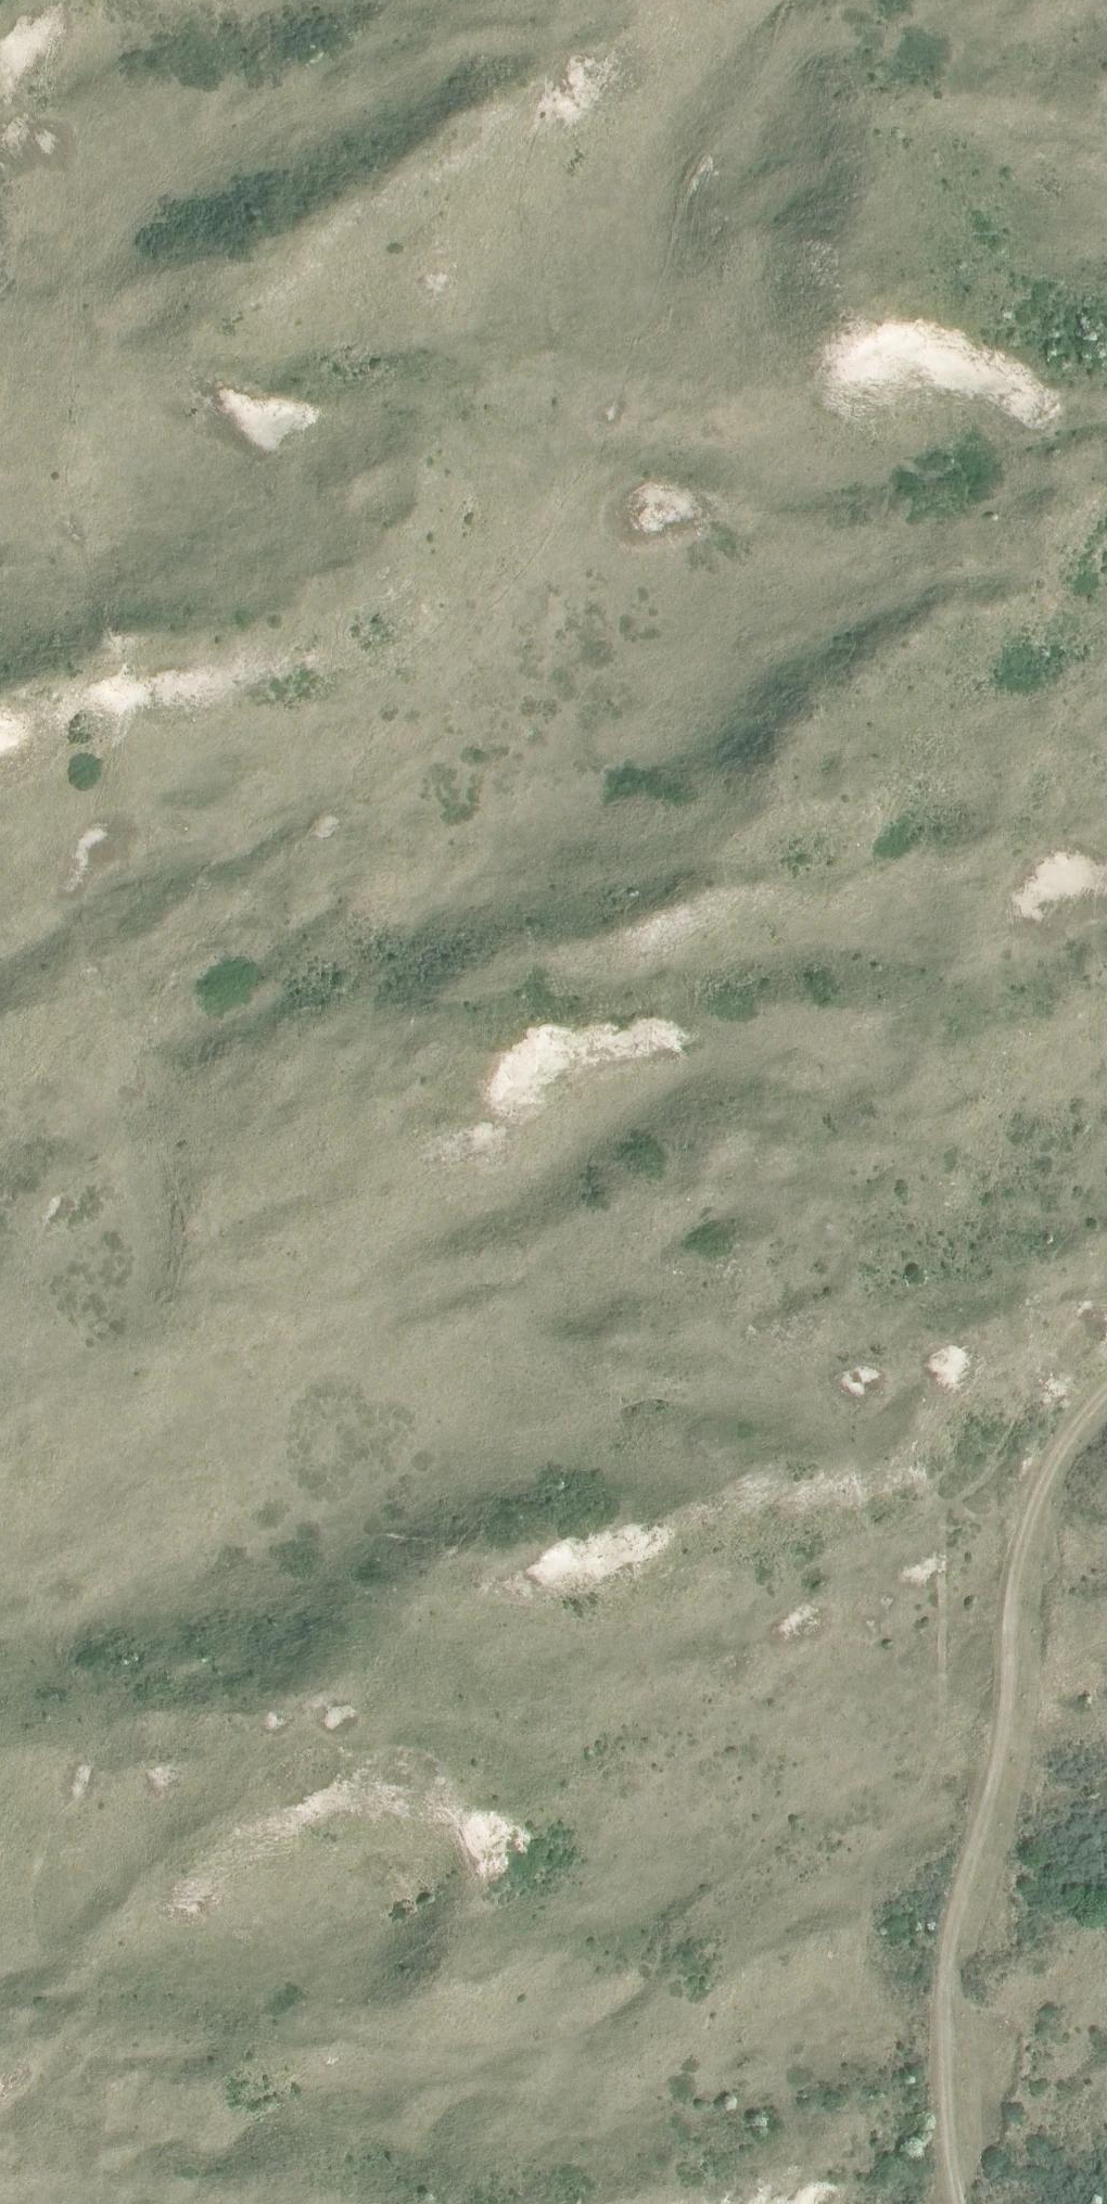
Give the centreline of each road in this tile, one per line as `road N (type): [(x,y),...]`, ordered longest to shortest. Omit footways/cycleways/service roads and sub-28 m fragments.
road 1 (track): [(956,2203),(949,1940),(992,1799),(1044,1489),(1070,1433),(1106,1390)]

